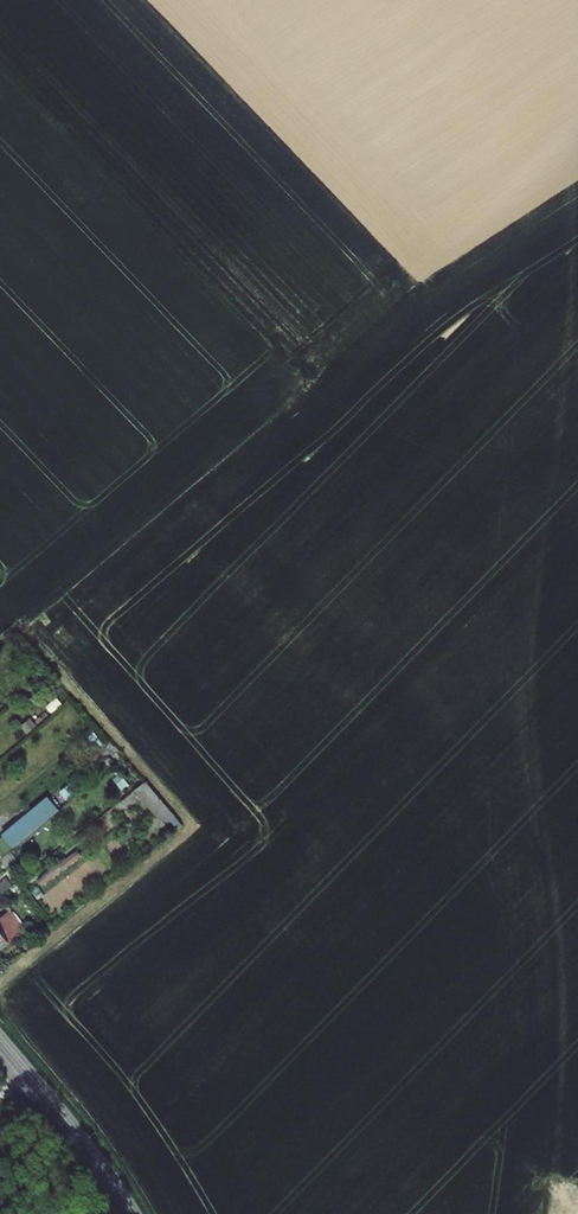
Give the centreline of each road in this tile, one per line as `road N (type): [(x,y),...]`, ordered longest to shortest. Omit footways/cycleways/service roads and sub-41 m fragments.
road 1 (track): [(550,1213),(560,1005),(545,842)]
road 2 (tertiary): [(0,1041),(133,1213)]

